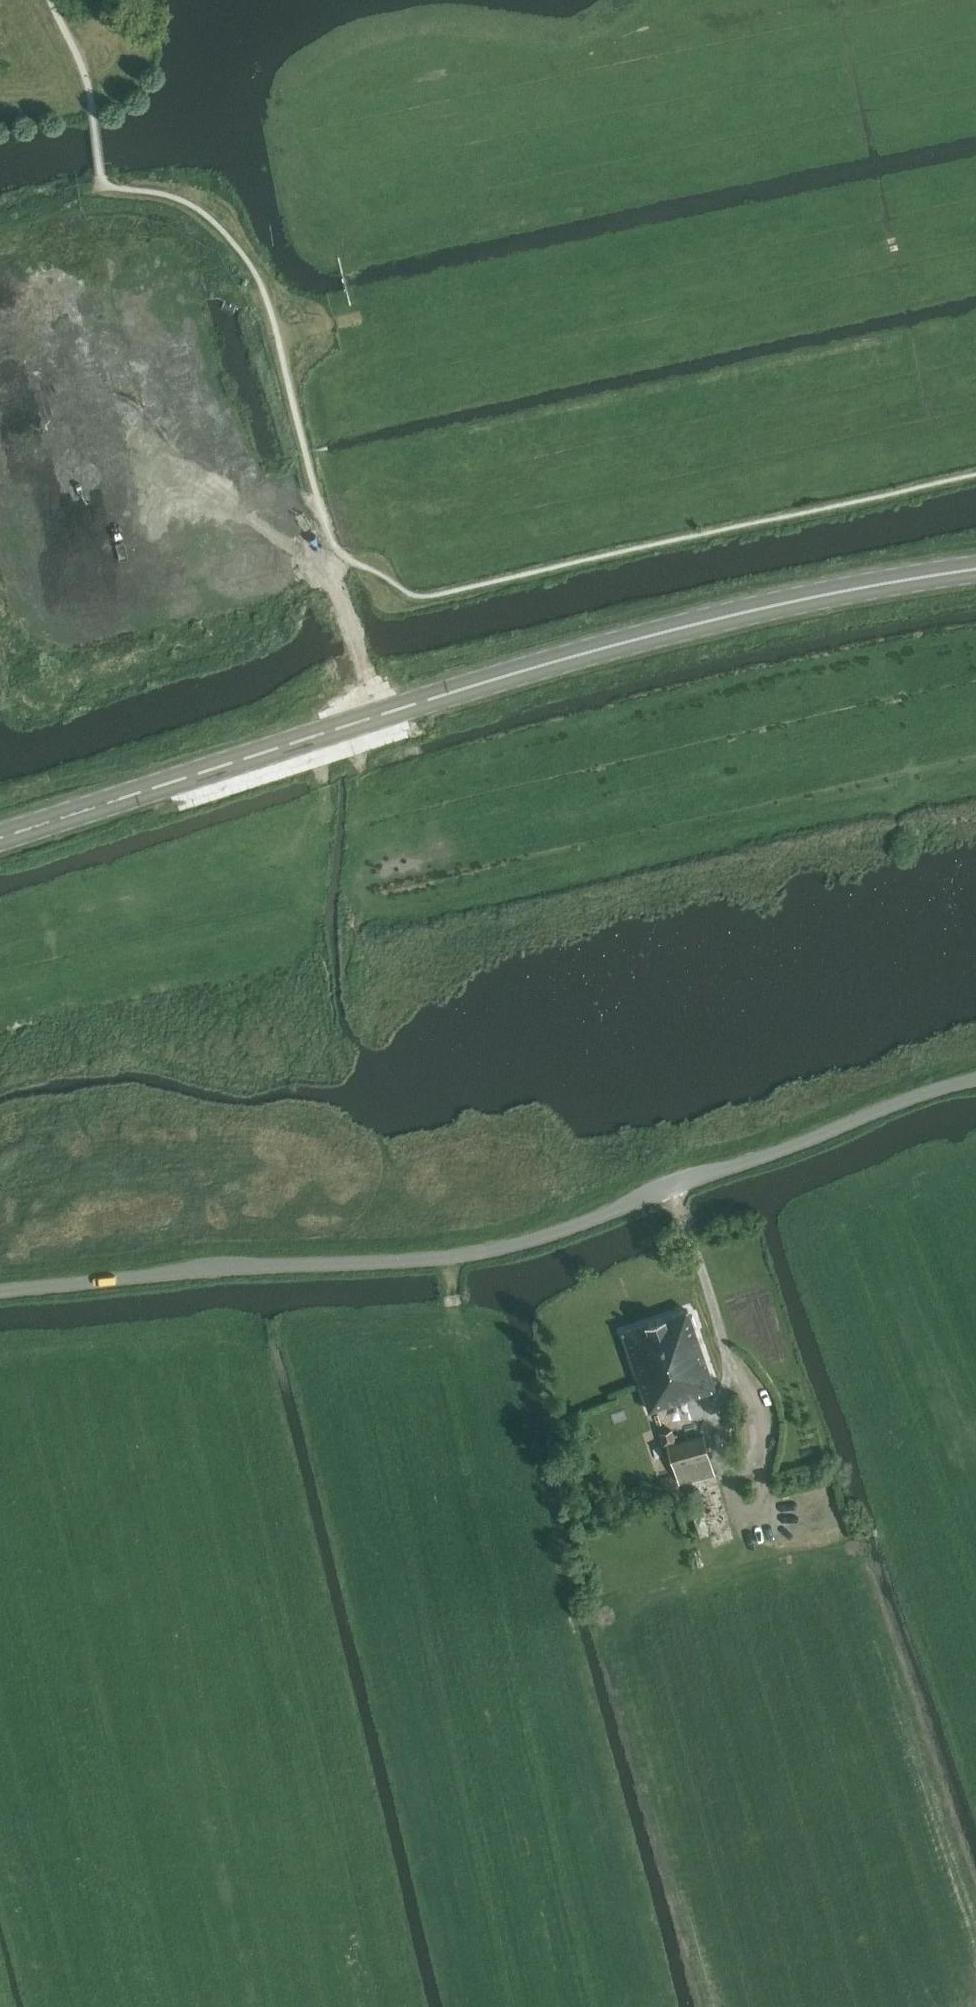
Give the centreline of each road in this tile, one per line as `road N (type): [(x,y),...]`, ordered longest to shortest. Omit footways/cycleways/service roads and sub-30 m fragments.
road 1 (secondary): [(0,837),(610,646),(975,569)]
road 2 (residential): [(0,1293),(500,1249),(975,1080)]

